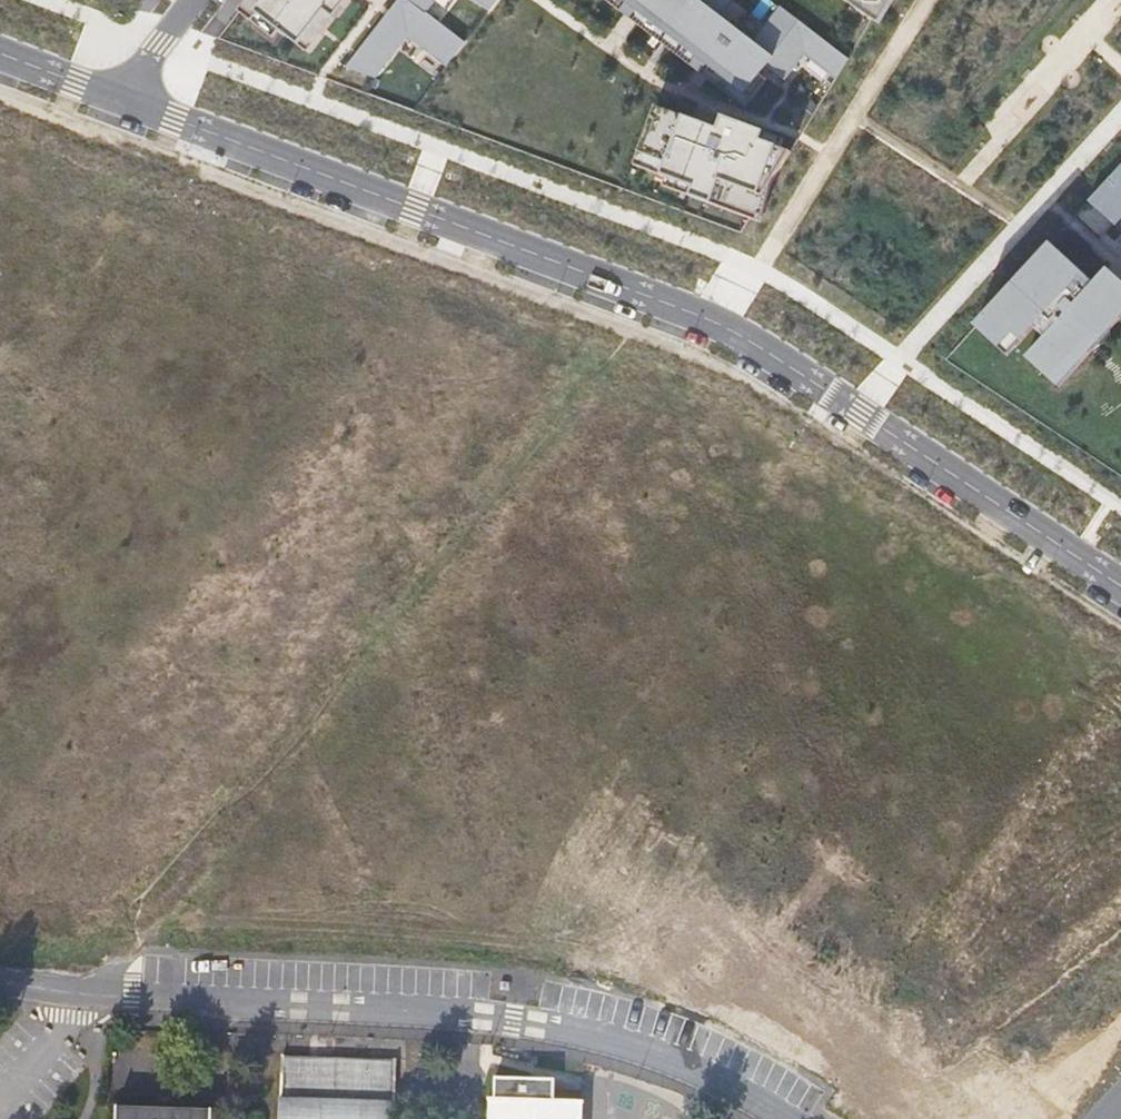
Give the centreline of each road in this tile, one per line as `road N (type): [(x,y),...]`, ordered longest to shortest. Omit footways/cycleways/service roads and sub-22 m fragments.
road 1 (unclassified): [(121,96),(723,323),(1120,582)]
road 2 (residential): [(0,985),(90,998),(514,1017),(621,1042),(783,1118)]
road 3 (unclassified): [(0,54),(121,96)]
road 4 (residential): [(121,96),(193,0)]

